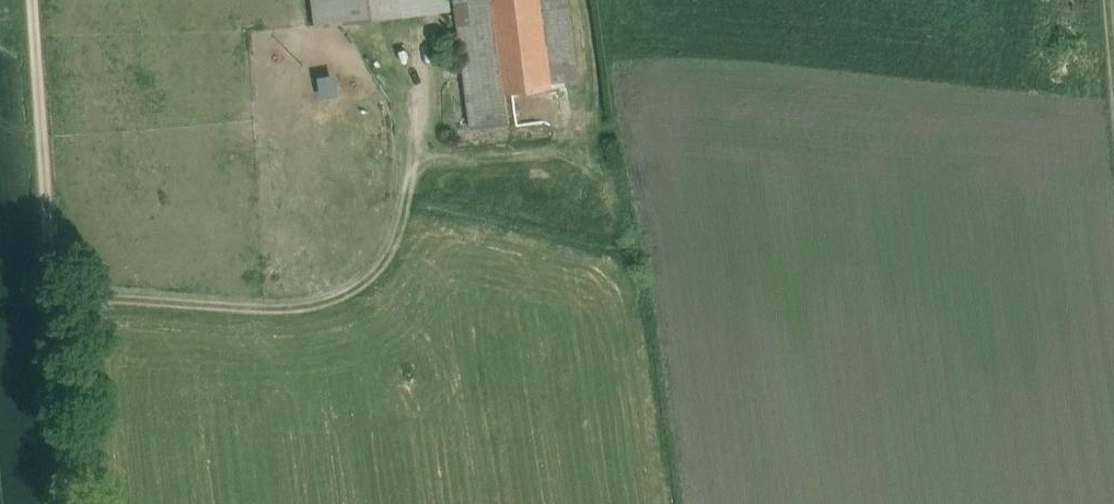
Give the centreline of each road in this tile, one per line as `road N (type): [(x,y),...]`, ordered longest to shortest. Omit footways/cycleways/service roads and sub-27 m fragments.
road 1 (track): [(33,0),(78,503)]

